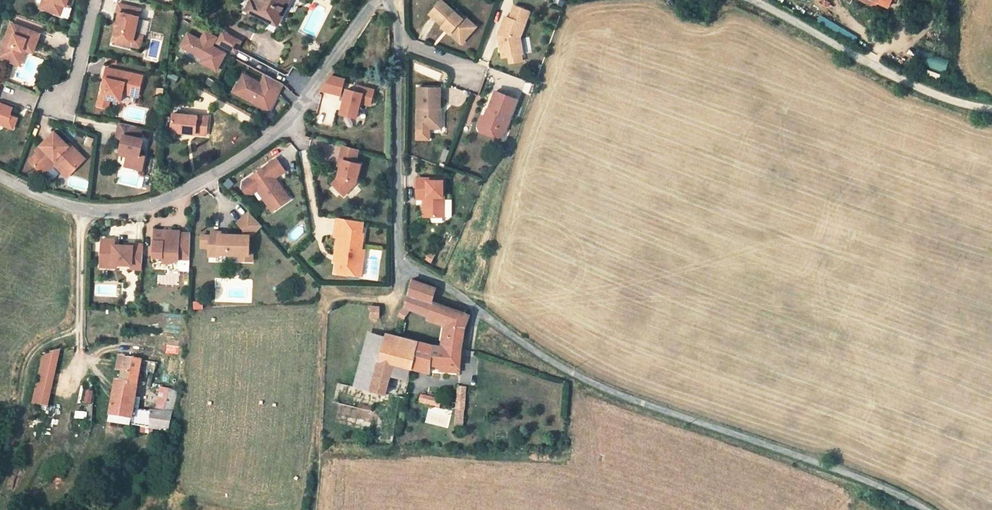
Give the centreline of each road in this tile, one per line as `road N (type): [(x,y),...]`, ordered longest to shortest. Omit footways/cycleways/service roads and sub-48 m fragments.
road 1 (residential): [(927,509),(861,478),(590,384),(403,263),(396,206),(401,42),(390,0)]
road 2 (unclassified): [(376,0),(295,115),(226,171),(151,205),(115,210),(84,210),(0,178)]
road 3 (track): [(403,263),(395,293),(333,298),(325,313),(315,509)]
road 4 (unclassified): [(746,0),(939,96),(991,108)]

